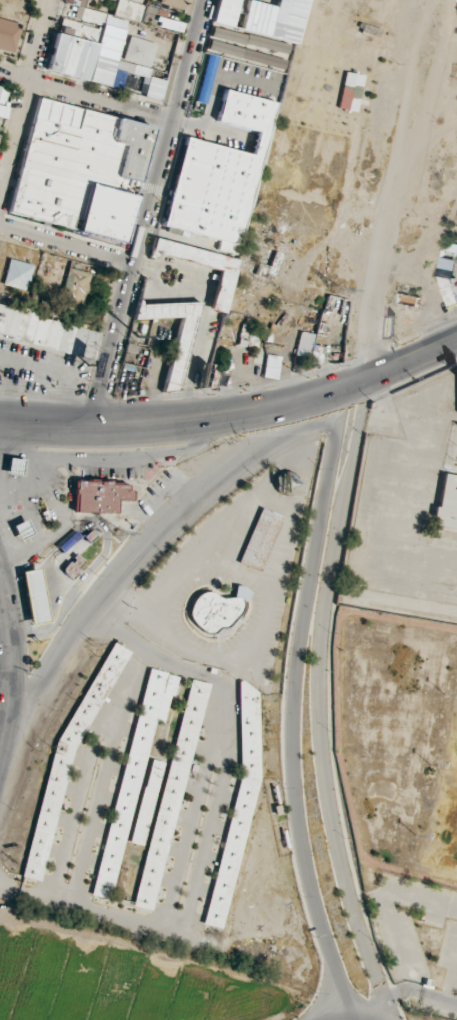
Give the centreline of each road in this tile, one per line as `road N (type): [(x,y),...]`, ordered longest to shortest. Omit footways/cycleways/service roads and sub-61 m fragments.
road 1 (residential): [(92,442),(204,0)]

